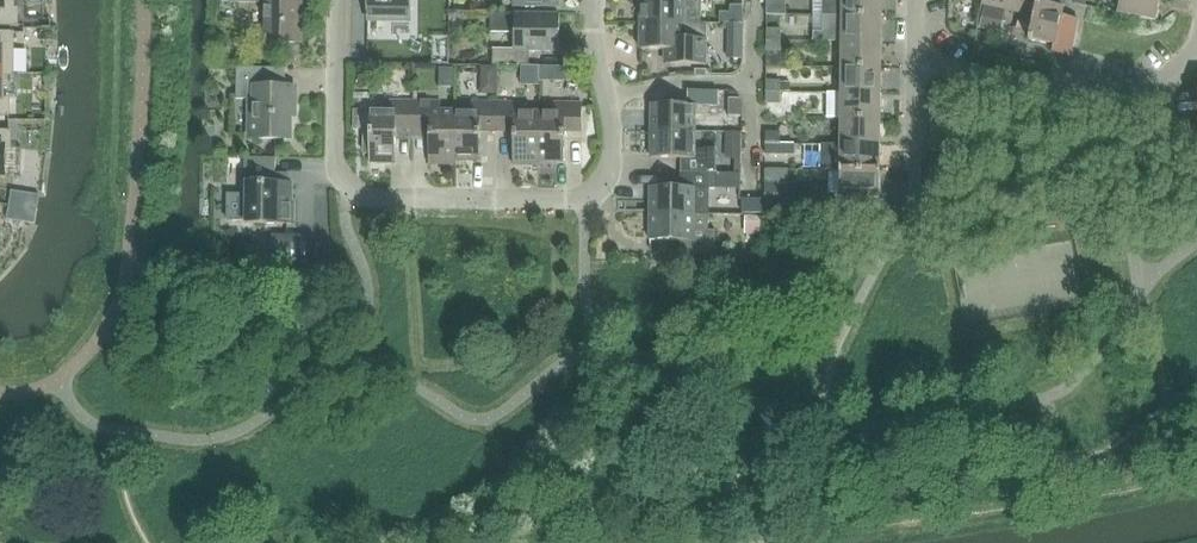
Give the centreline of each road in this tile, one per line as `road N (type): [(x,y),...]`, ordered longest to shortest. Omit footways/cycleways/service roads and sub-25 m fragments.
road 1 (residential): [(348,188),(362,195),(586,198),(599,190),(613,146),(596,0)]
road 2 (residential): [(914,58),(1065,91),(1101,87),(1140,96),(1161,86),(1196,44)]
road 3 (residential): [(348,188),(338,173),(338,0)]

